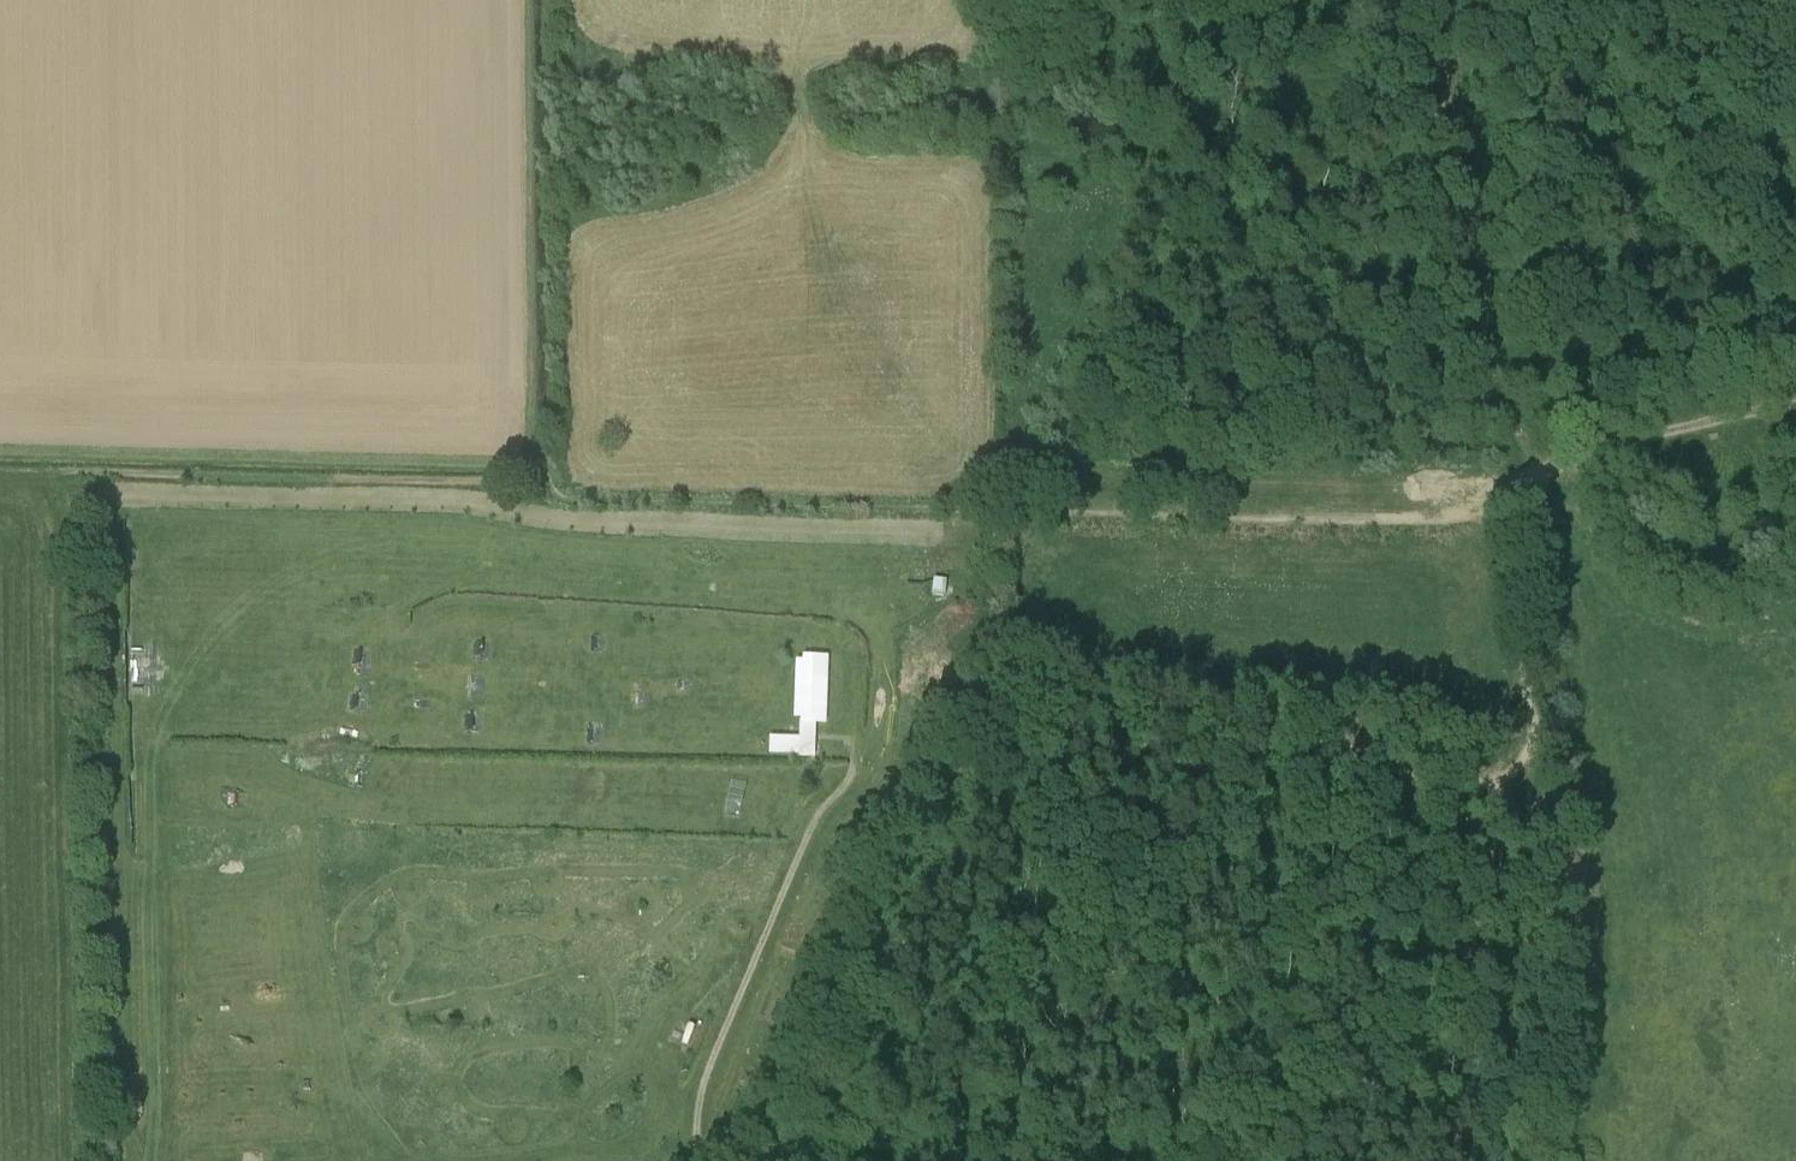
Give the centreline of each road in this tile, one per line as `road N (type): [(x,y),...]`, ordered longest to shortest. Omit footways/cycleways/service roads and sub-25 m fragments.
road 1 (track): [(1504,486),(1484,507),(1042,502)]
road 2 (track): [(1795,411),(1540,465)]

